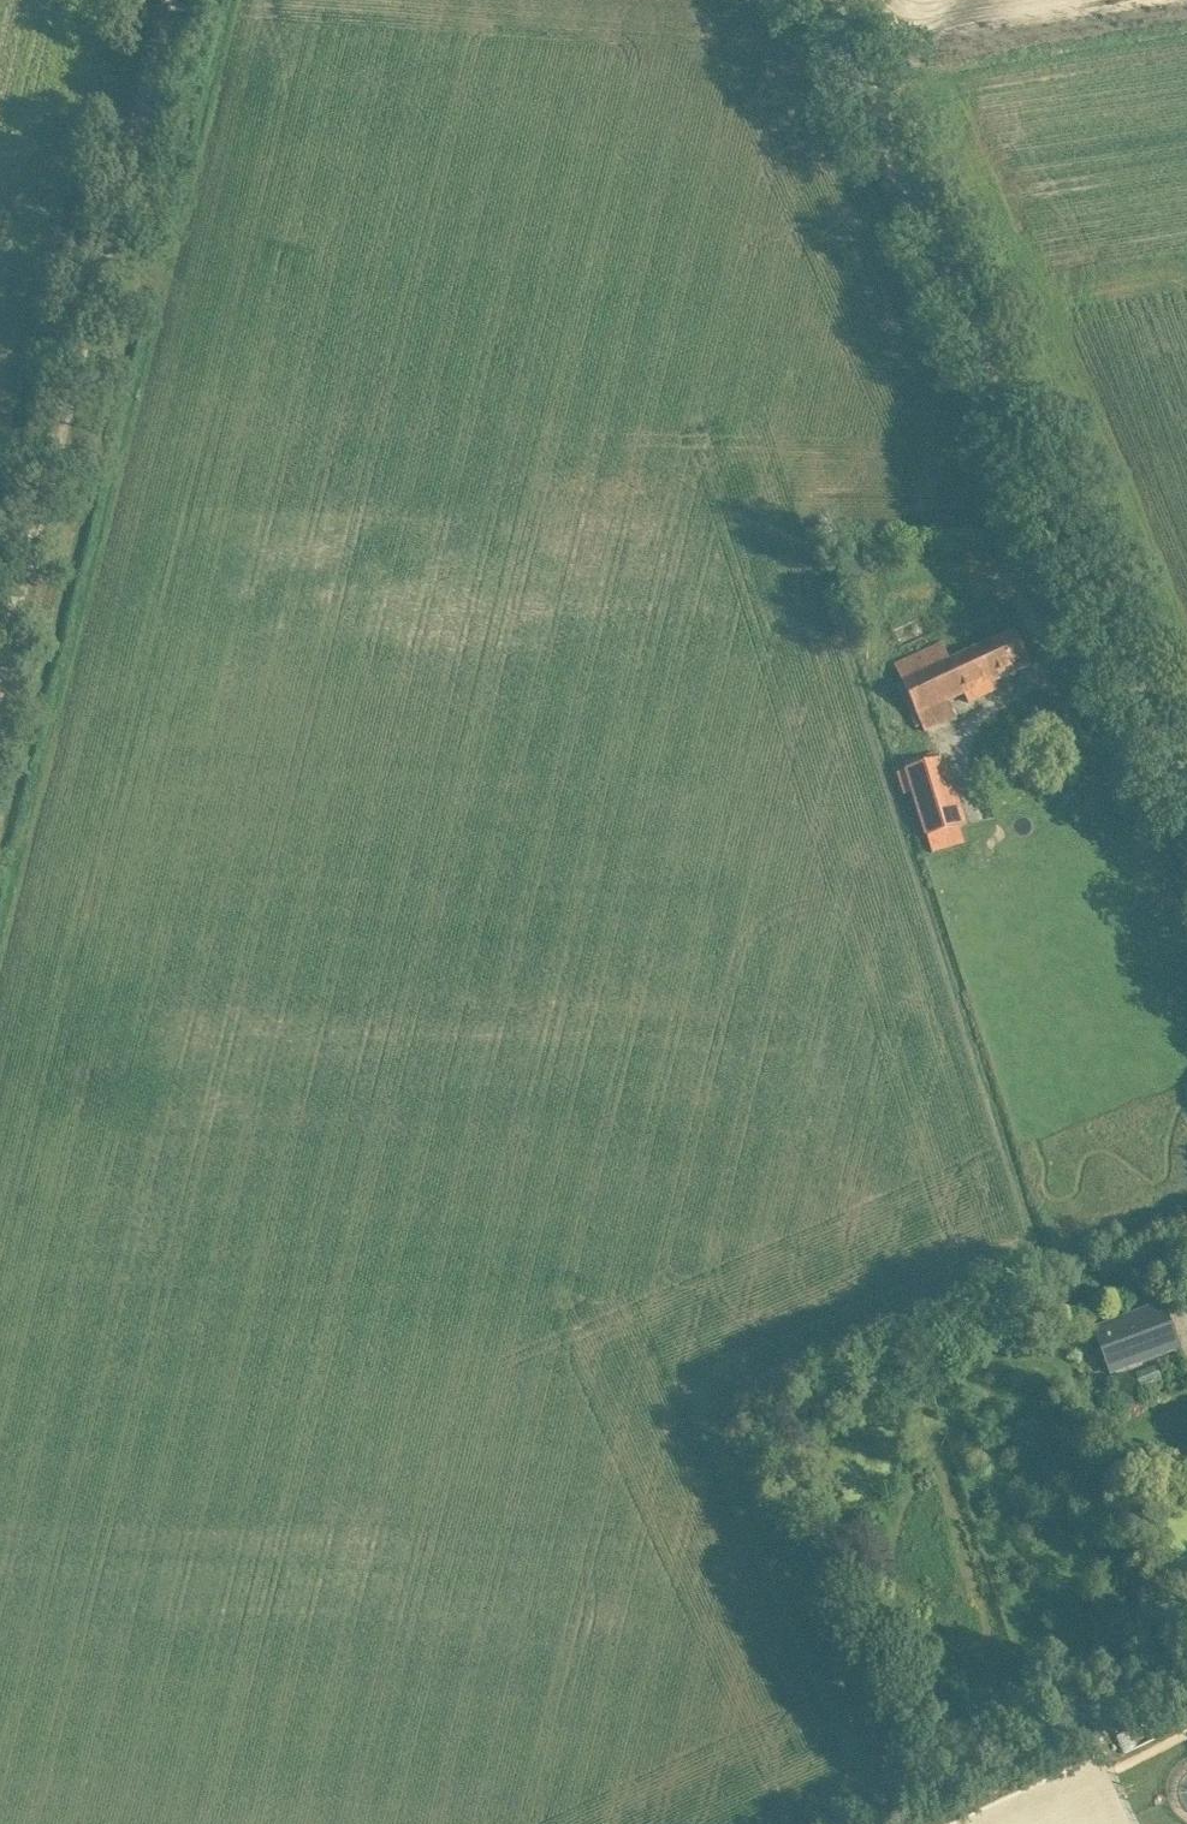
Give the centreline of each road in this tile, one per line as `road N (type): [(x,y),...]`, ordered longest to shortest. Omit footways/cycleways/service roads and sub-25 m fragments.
road 1 (tertiary): [(1186,797),(830,0)]
road 2 (track): [(0,668),(167,0)]

